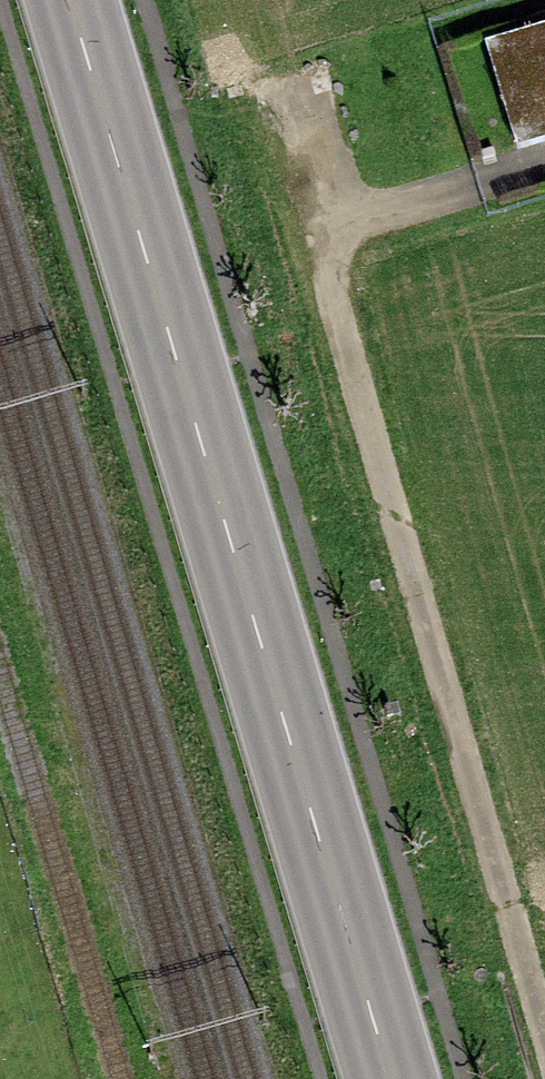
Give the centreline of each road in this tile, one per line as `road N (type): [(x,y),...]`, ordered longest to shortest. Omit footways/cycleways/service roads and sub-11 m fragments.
road 1 (primary): [(387,1078),(66,0)]
road 2 (track): [(544,1041),(278,94)]
road 3 (track): [(315,230),(544,159)]

